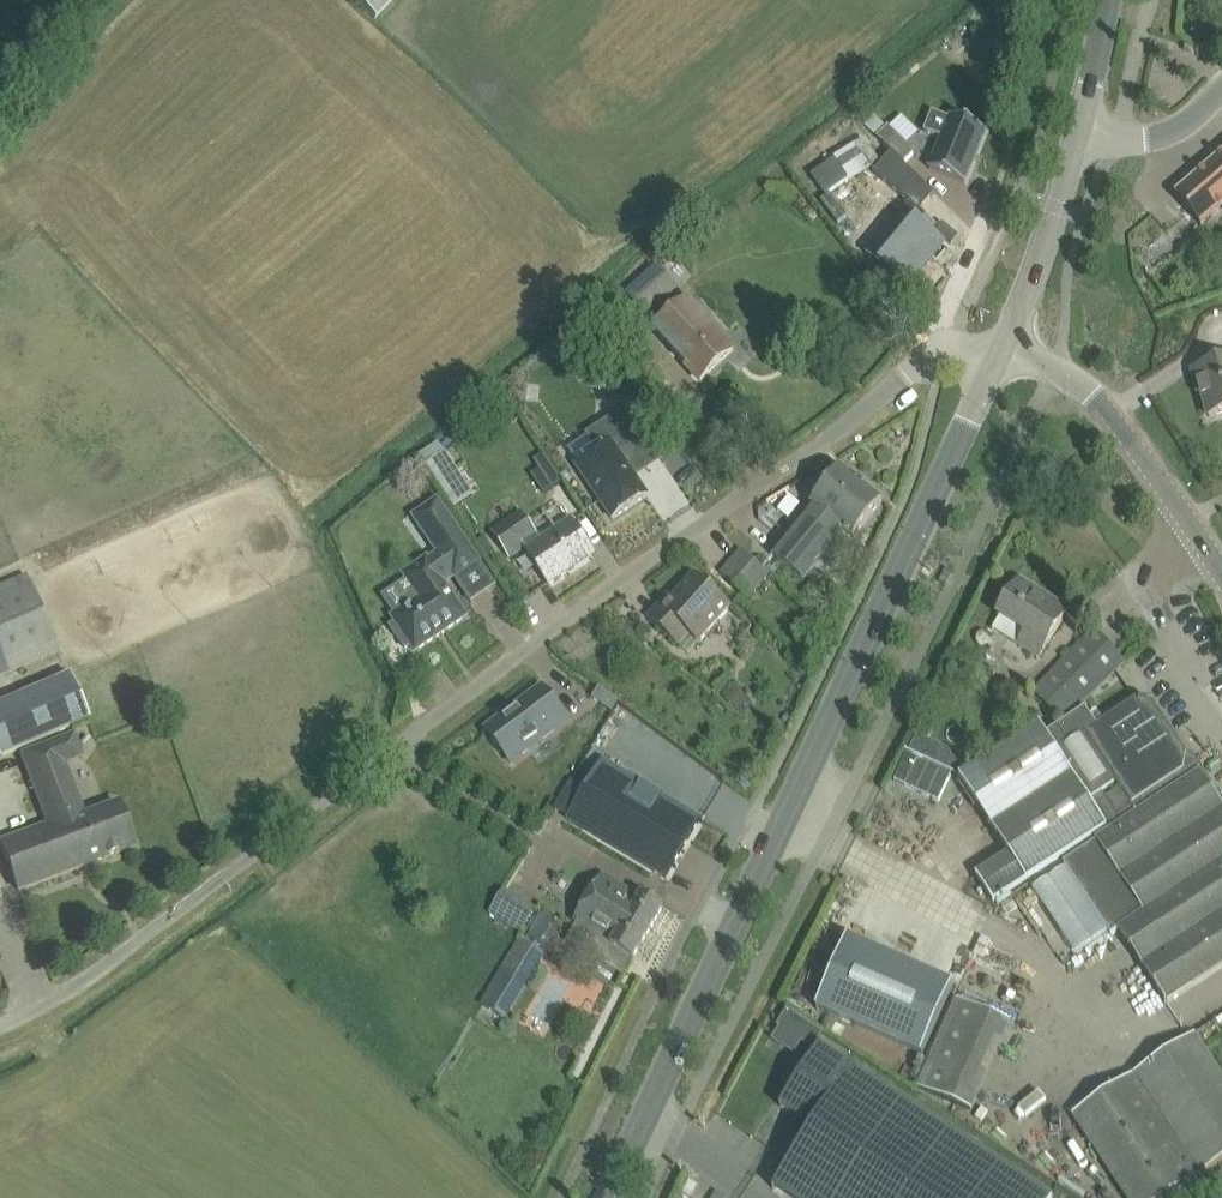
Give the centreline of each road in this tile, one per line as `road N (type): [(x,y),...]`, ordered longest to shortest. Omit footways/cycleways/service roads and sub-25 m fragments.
road 1 (unclassified): [(0,1027),(68,995),(845,425),(906,368),(948,346),(1005,351)]
road 2 (secondary): [(606,1197),(1005,351)]
road 3 (tertiary): [(1221,575),(1154,459),(1057,371),(1005,351)]
road 4 (secondary): [(1005,351),(1087,127)]
road 5 (tertiary): [(1087,127),(1125,138),(1164,133),(1221,94)]
road 6 (secondary): [(1087,127),(1109,0)]

